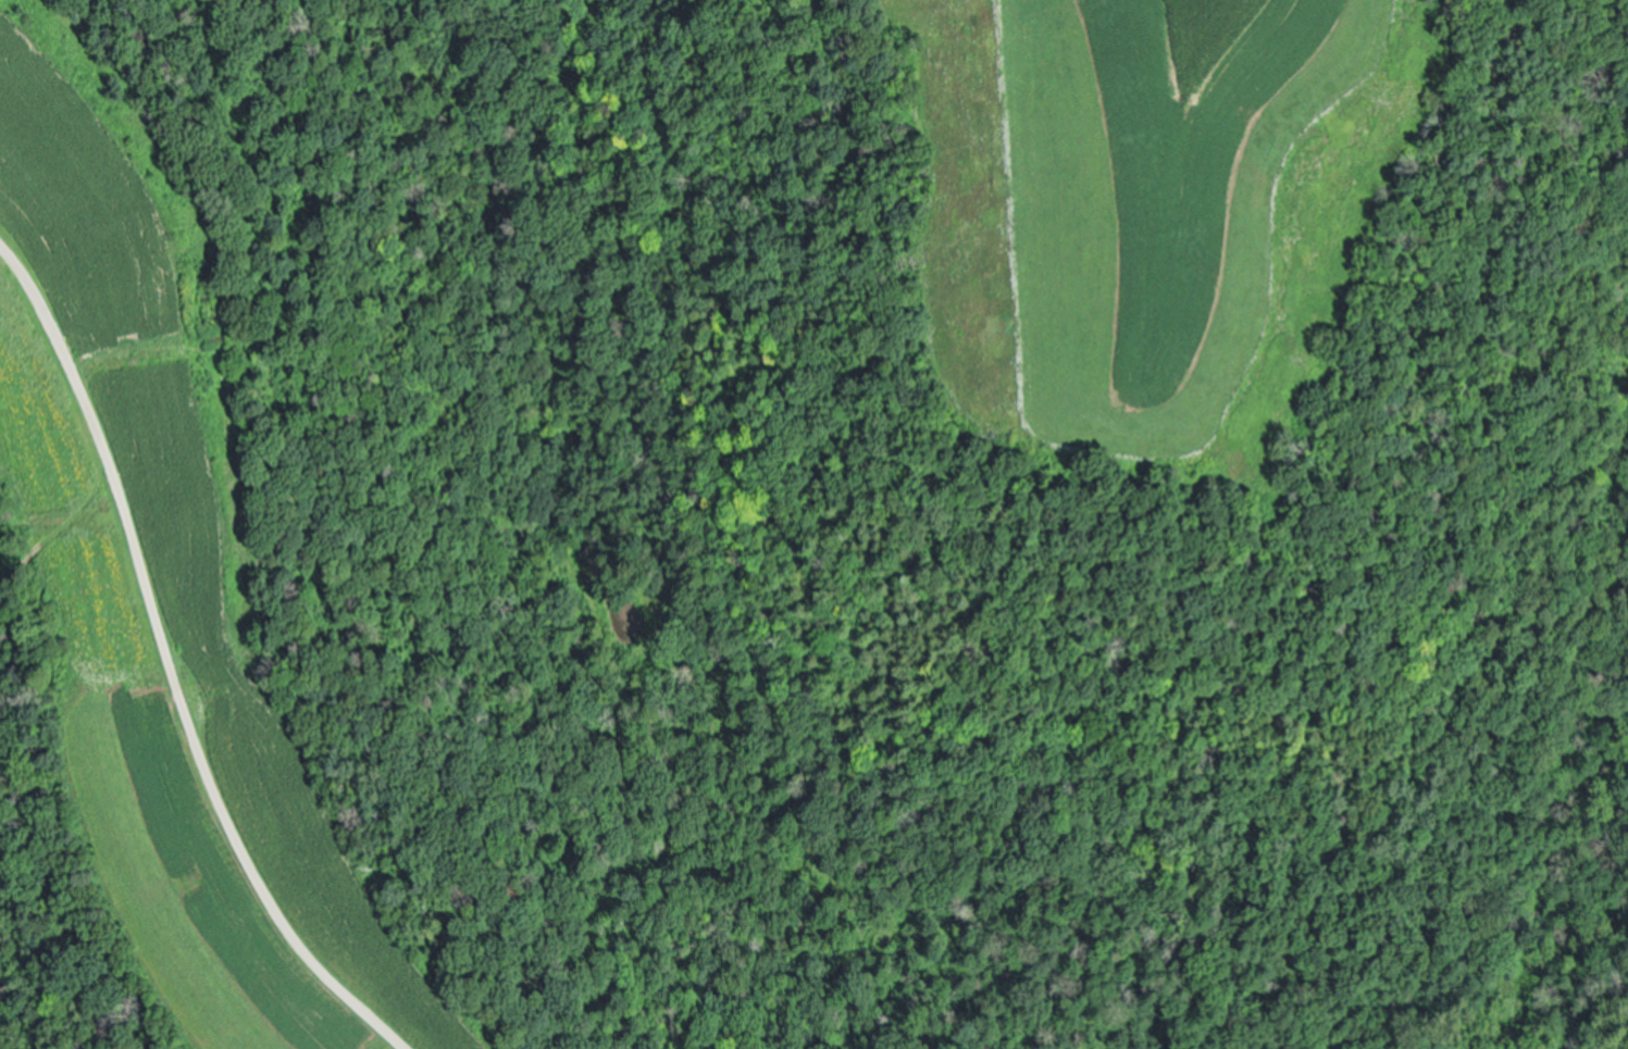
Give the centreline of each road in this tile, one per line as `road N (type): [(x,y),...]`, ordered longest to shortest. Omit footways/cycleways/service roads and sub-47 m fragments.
road 1 (residential): [(405,1048),(312,963),(240,847),(194,737),(101,436),(33,287),(0,243)]

